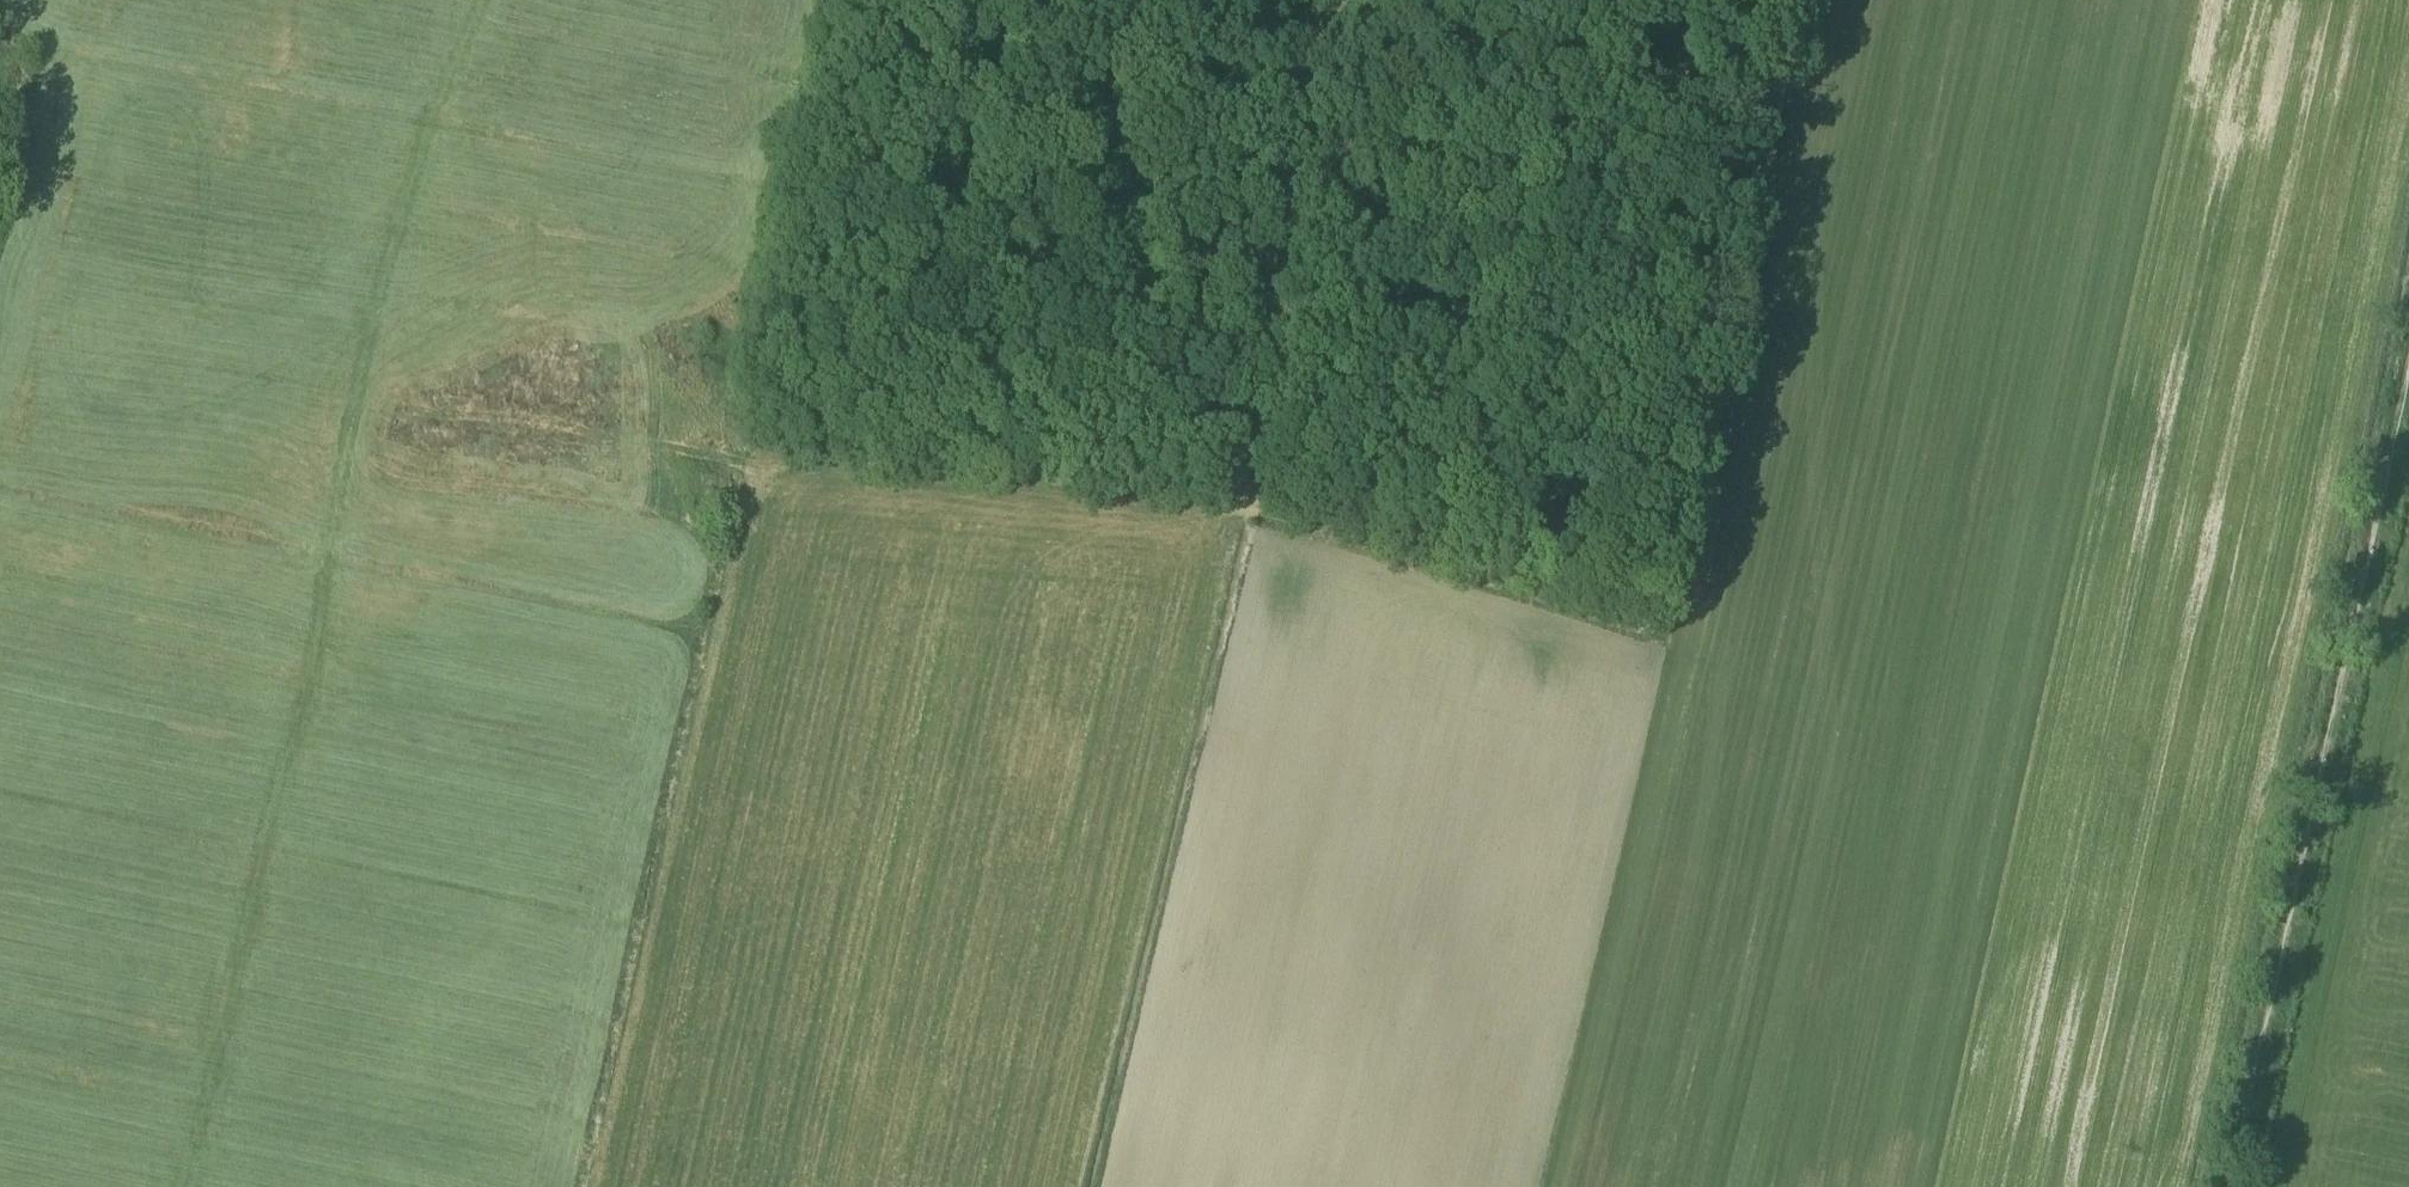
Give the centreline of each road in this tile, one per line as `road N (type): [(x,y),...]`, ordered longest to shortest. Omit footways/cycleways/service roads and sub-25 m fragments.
road 1 (track): [(1760,179),(1798,0)]

